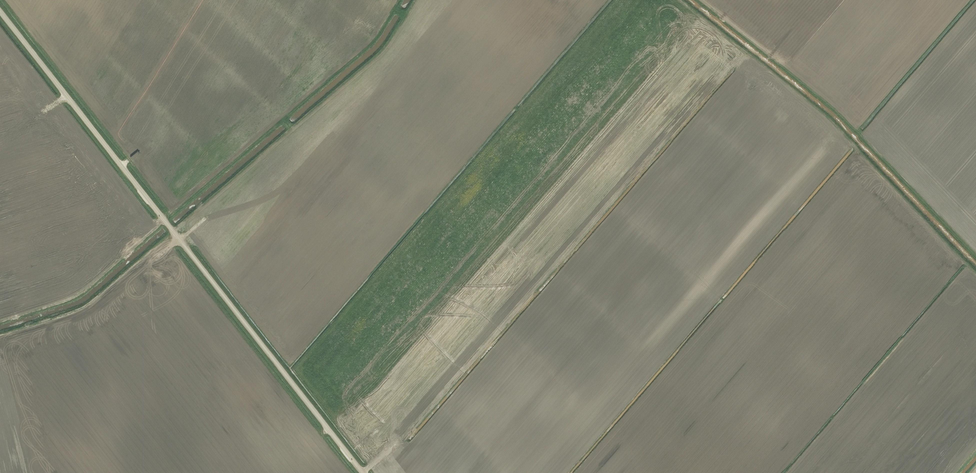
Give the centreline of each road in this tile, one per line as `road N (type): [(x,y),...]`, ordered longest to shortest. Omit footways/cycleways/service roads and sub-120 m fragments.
road 1 (unclassified): [(362,472),(0,11)]

